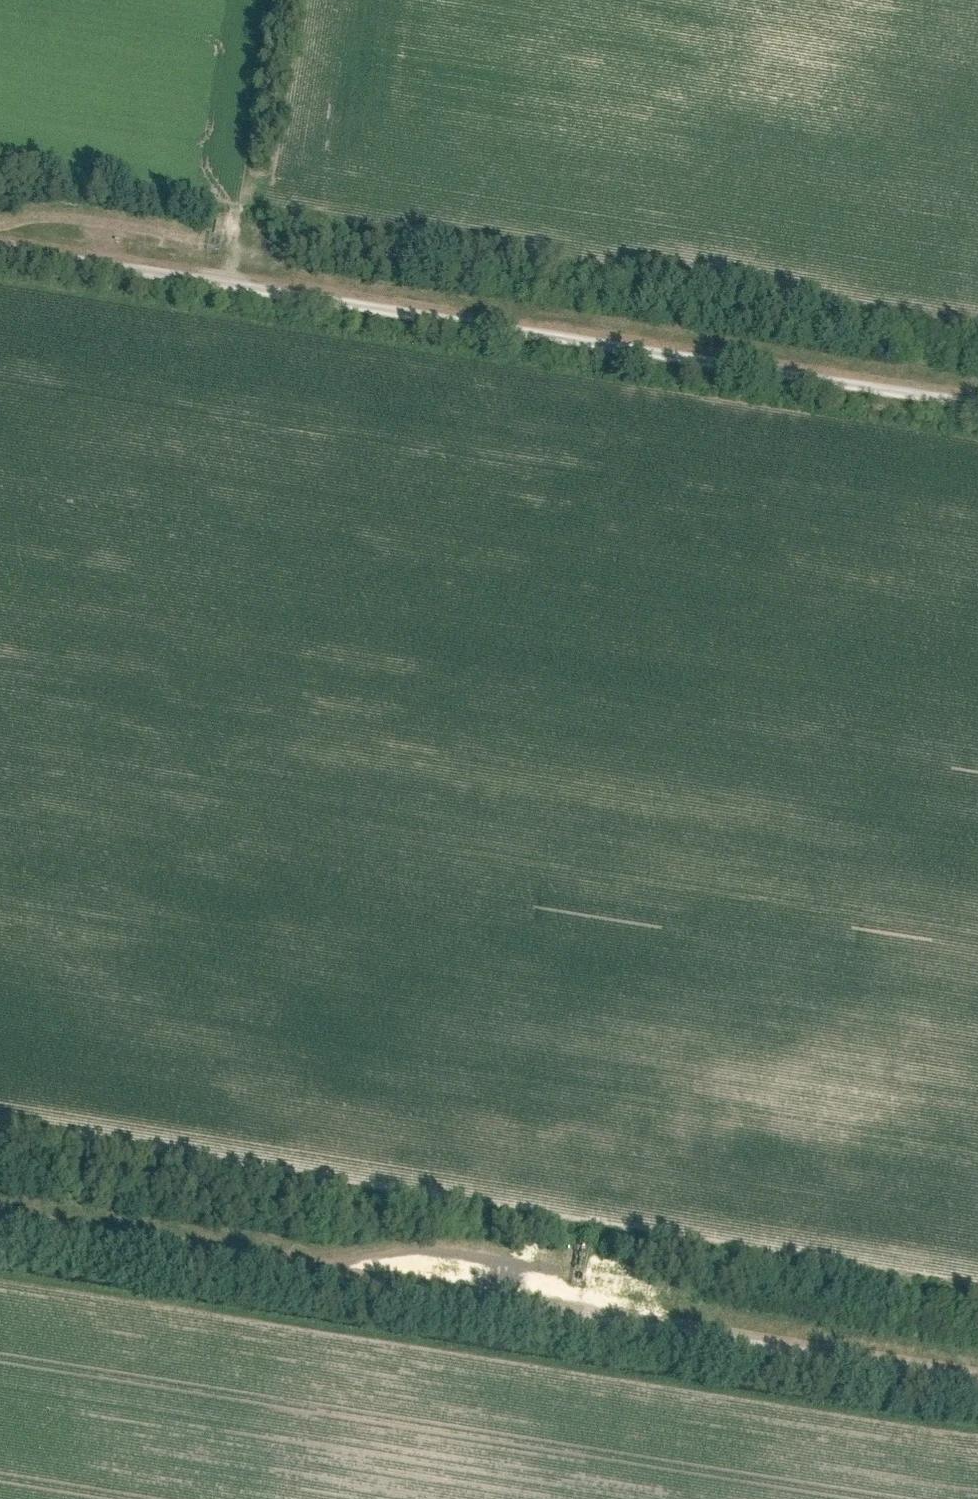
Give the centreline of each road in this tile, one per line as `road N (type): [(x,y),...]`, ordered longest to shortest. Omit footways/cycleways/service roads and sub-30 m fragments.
road 1 (track): [(977,1374),(0,1216)]
road 2 (track): [(0,240),(977,396)]

